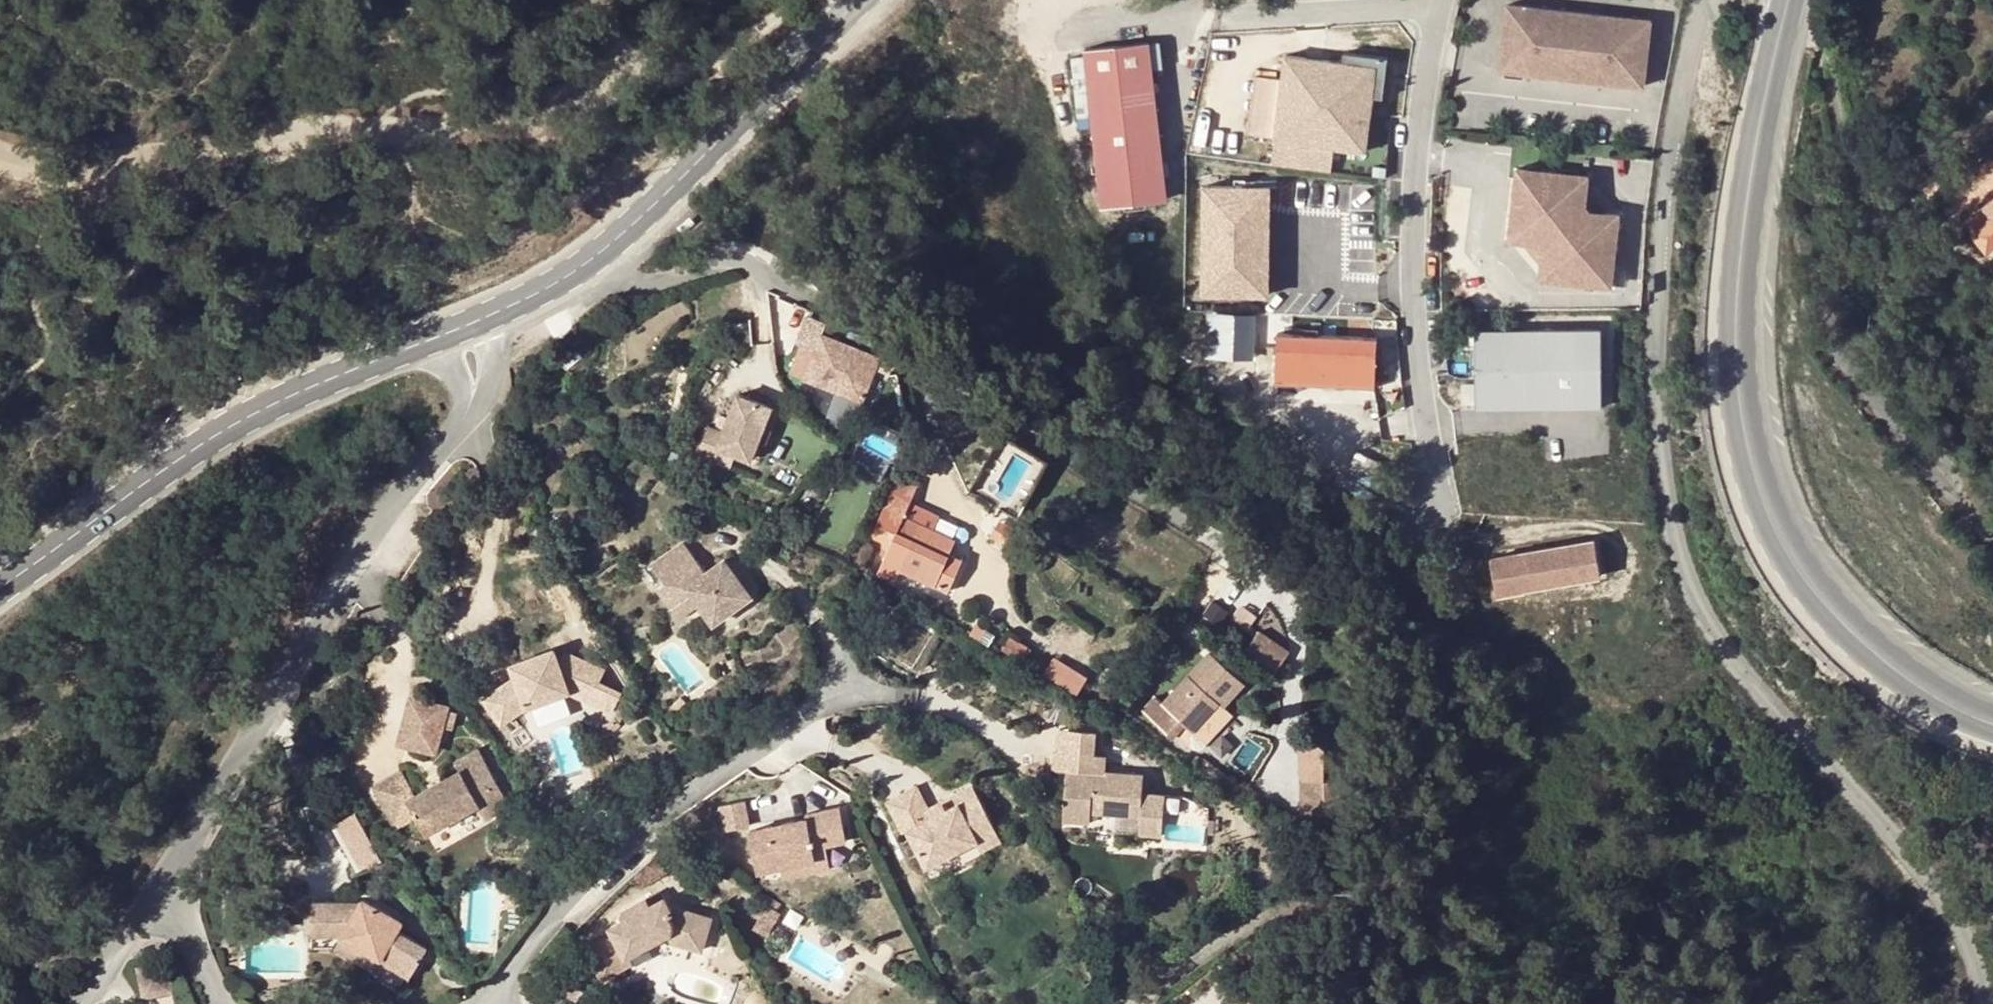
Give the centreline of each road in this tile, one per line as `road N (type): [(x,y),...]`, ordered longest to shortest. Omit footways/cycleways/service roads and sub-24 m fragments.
road 1 (track): [(1702,0),(1656,306),(1657,441),(1682,569),(1730,654),(1914,853),(1980,954),(1988,1003)]
road 2 (primary): [(1787,0),(1768,66),(1739,248),(1738,381),(1759,473),(1797,562),(1880,646),(1951,702),(1992,719)]
road 3 (track): [(0,175),(20,182),(87,176),(383,115),(506,123),(670,81),(774,0)]
road 4 (residential): [(589,261),(642,282),(749,260),(1182,526)]
road 5 (residential): [(152,901),(322,642),(340,602),(462,426)]
road 6 (residential): [(487,1003),(657,817),(846,688),(889,692)]
road 7 (residential): [(1441,0),(1424,53),(1410,240),(1416,378),(1438,508)]
road 8 (secondary): [(440,335),(213,433),(0,586)]
road 9 (secondary): [(851,0),(660,200),(589,261)]
road 10 (residential): [(152,901),(179,929),(224,1003)]
road 11 (residential): [(89,1003),(152,901)]

